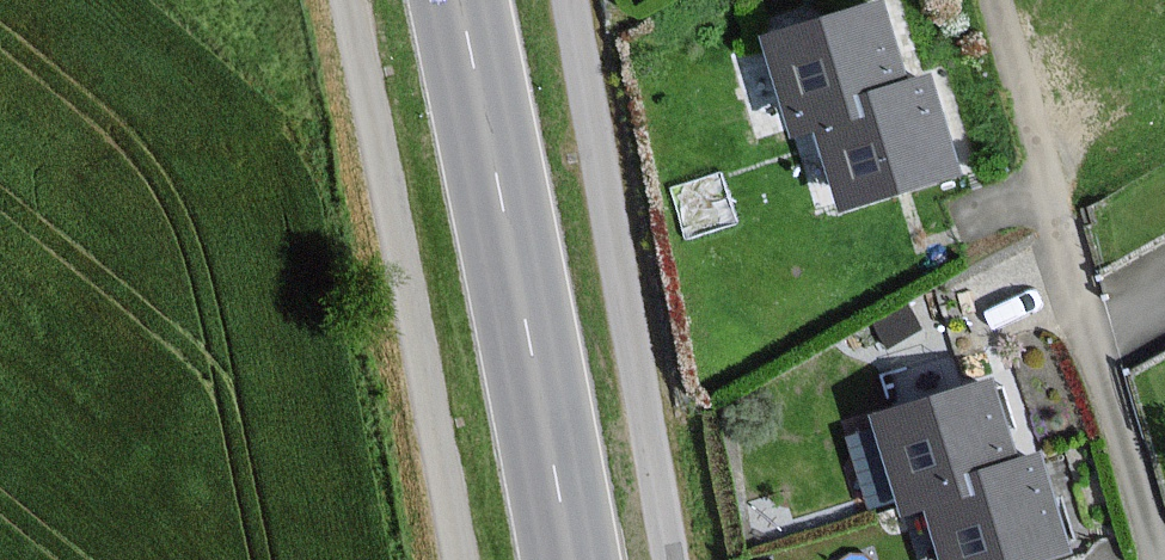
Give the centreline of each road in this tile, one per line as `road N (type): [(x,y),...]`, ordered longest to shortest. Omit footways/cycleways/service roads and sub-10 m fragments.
road 1 (residential): [(1164,551),(993,0)]
road 2 (primary): [(572,559),(459,0)]
road 3 (track): [(346,0),(457,559)]
road 4 (residential): [(672,559),(570,0)]

